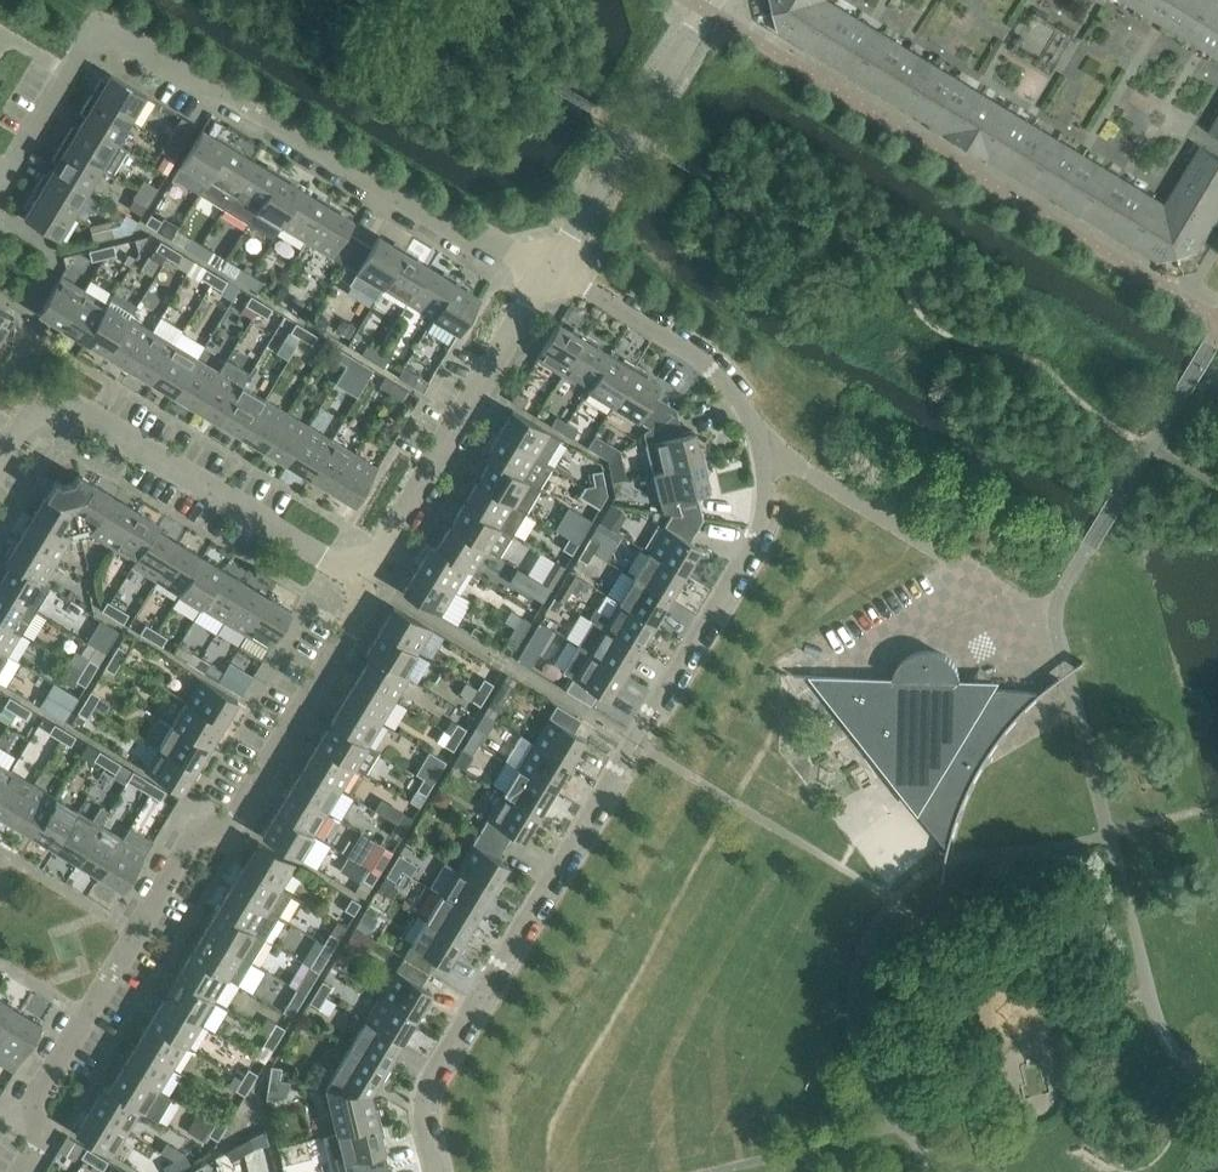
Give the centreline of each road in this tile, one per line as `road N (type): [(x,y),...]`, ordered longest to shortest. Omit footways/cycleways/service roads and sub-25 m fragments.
road 1 (residential): [(436,1171),(420,1098),(753,538),(766,447),(720,374),(548,271)]
road 2 (residential): [(22,1171),(43,1134),(32,1105),(135,930),(203,833),(242,809),(362,609),(363,577)]
road 3 (residential): [(548,271),(487,237),(459,236),(126,35),(91,43),(0,183)]
road 4 (residential): [(0,464),(32,416),(64,406),(363,577)]
road 5 (residential): [(363,577),(548,271)]
road 6 (residential): [(548,271),(707,0)]

